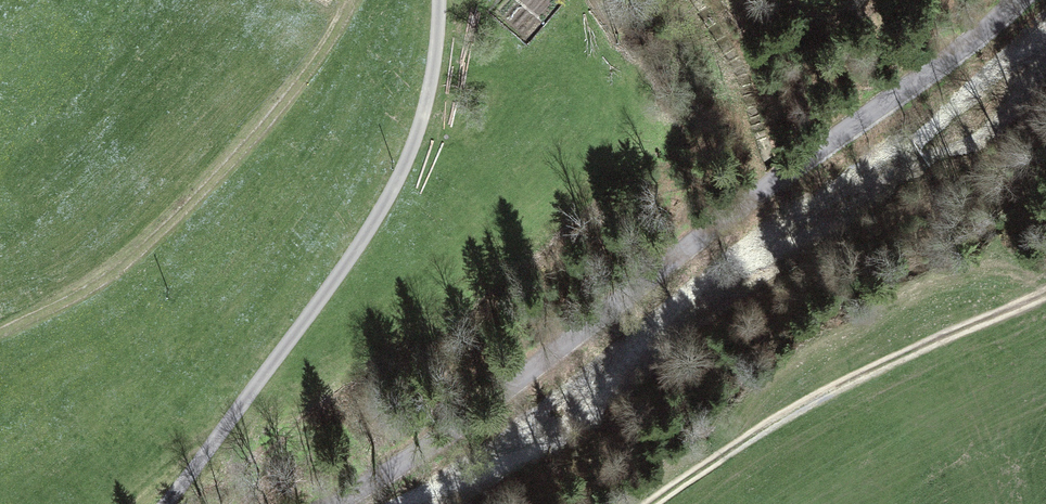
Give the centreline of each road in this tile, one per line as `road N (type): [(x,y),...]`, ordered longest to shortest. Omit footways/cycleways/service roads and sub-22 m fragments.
road 1 (unclassified): [(340,503),(1015,0)]
road 2 (track): [(166,503),(348,260),(399,178),(426,104),(439,0)]
road 3 (track): [(354,0),(277,110),(186,208),(111,273),(0,332)]
road 4 (track): [(650,503),(796,412),(1045,291)]

